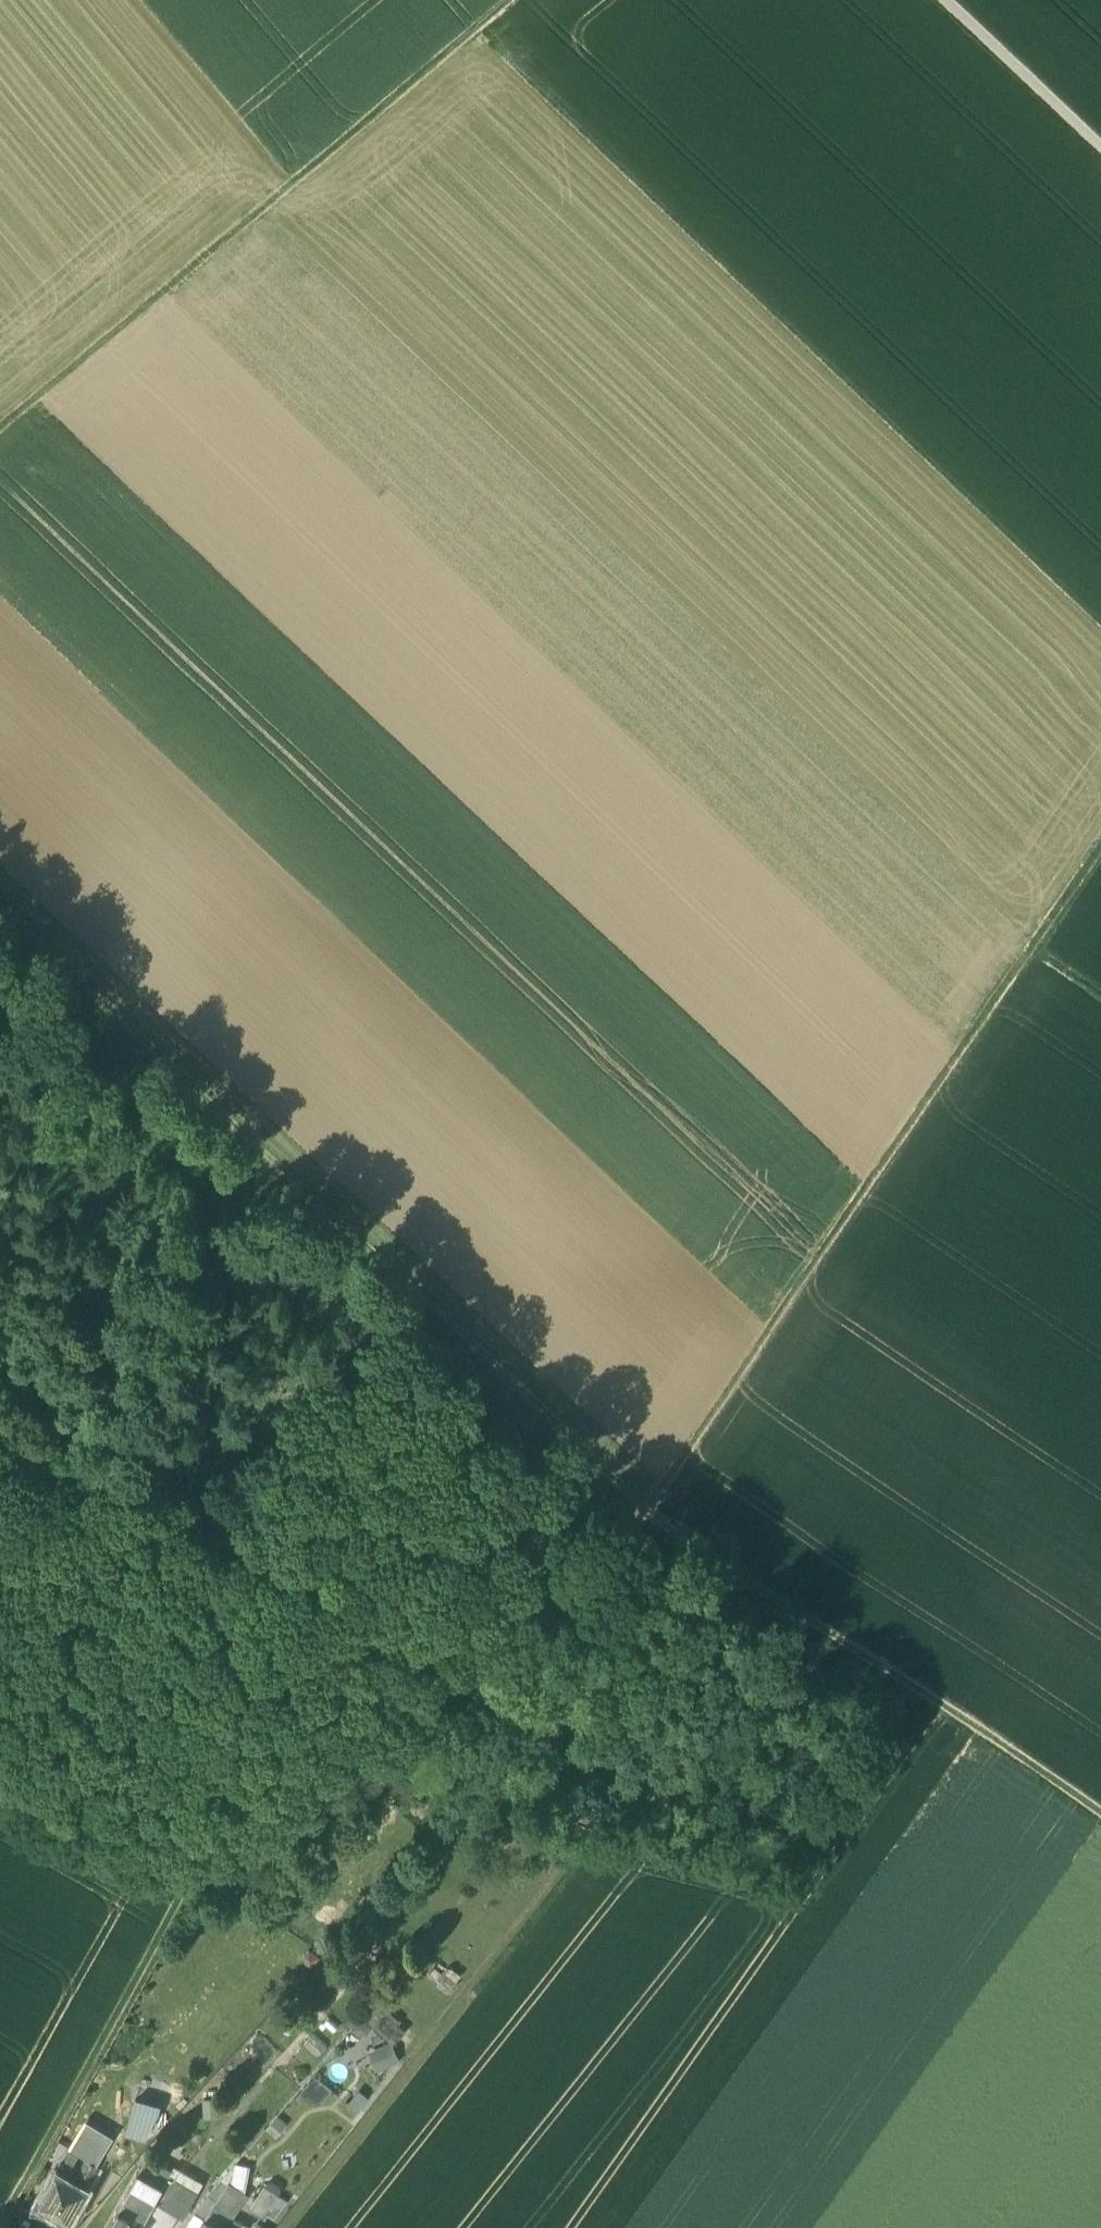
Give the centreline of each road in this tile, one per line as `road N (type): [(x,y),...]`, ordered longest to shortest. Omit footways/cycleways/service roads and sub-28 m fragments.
road 1 (track): [(0,900),(638,1499)]
road 2 (track): [(1100,851),(638,1499)]
road 3 (track): [(468,1651),(182,1886),(0,2215)]
road 4 (track): [(519,0),(0,428)]
road 5 (track): [(638,1499),(1100,1818)]
road 6 (track): [(1100,149),(942,0)]
road 7 (track): [(179,1893),(0,1789)]

